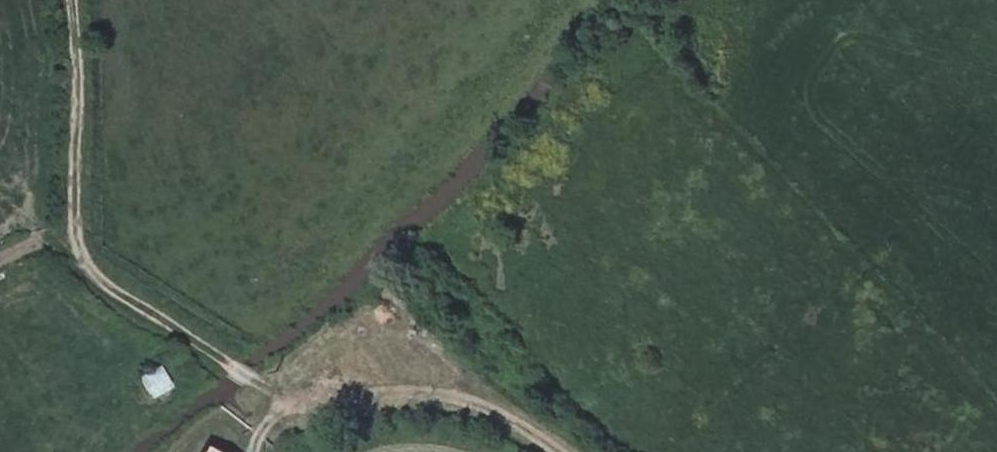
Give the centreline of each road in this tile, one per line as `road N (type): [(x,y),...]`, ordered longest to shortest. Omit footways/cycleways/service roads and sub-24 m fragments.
road 1 (unclassified): [(595,451),(473,387),(307,408),(98,276),(78,248),(75,214),(91,0)]

